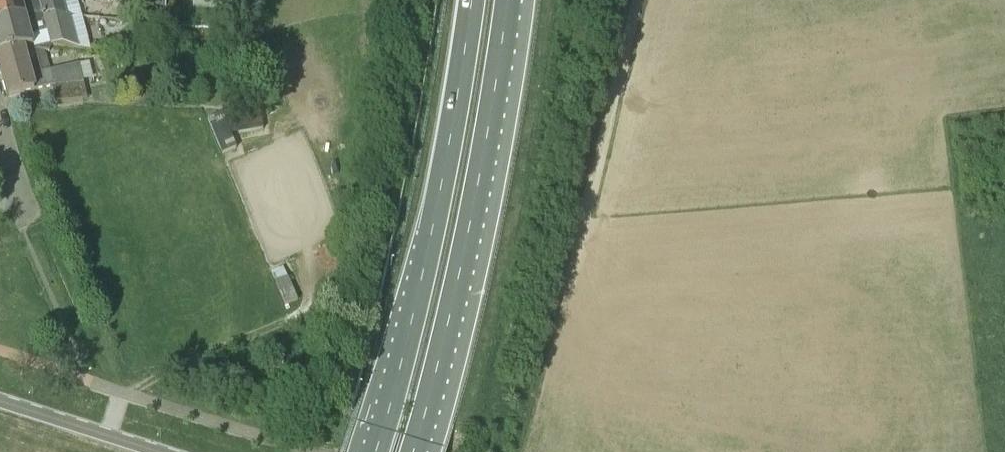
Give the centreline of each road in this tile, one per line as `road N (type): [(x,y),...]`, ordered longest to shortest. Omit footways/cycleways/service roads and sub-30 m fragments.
road 1 (trunk): [(472,0),(432,235),(376,451)]
road 2 (trunk): [(416,451),(494,106),(507,0)]
road 3 (tertiary): [(166,451),(0,400)]

